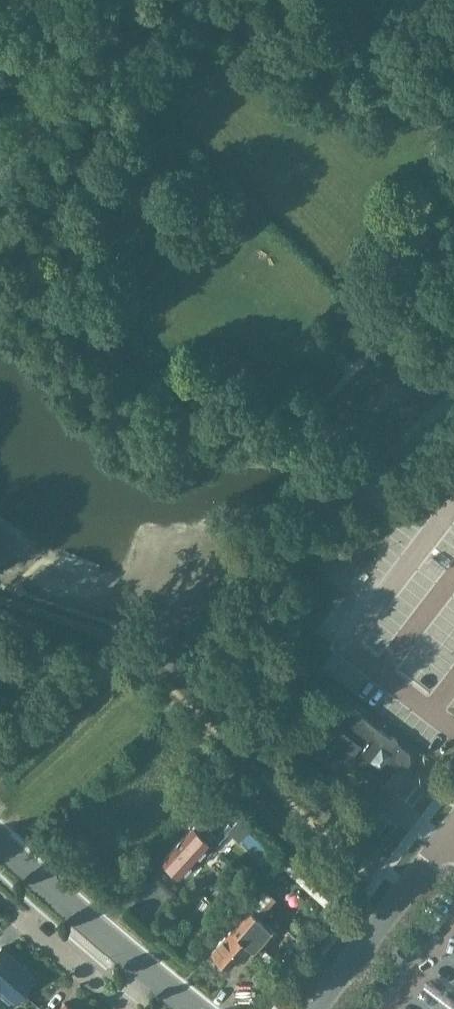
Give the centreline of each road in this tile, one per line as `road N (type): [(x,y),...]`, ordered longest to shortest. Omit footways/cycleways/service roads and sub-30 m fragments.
road 1 (tertiary): [(314,1008),(453,831)]
road 2 (tertiary): [(146,971),(0,842)]
road 3 (residential): [(21,917),(119,1005)]

